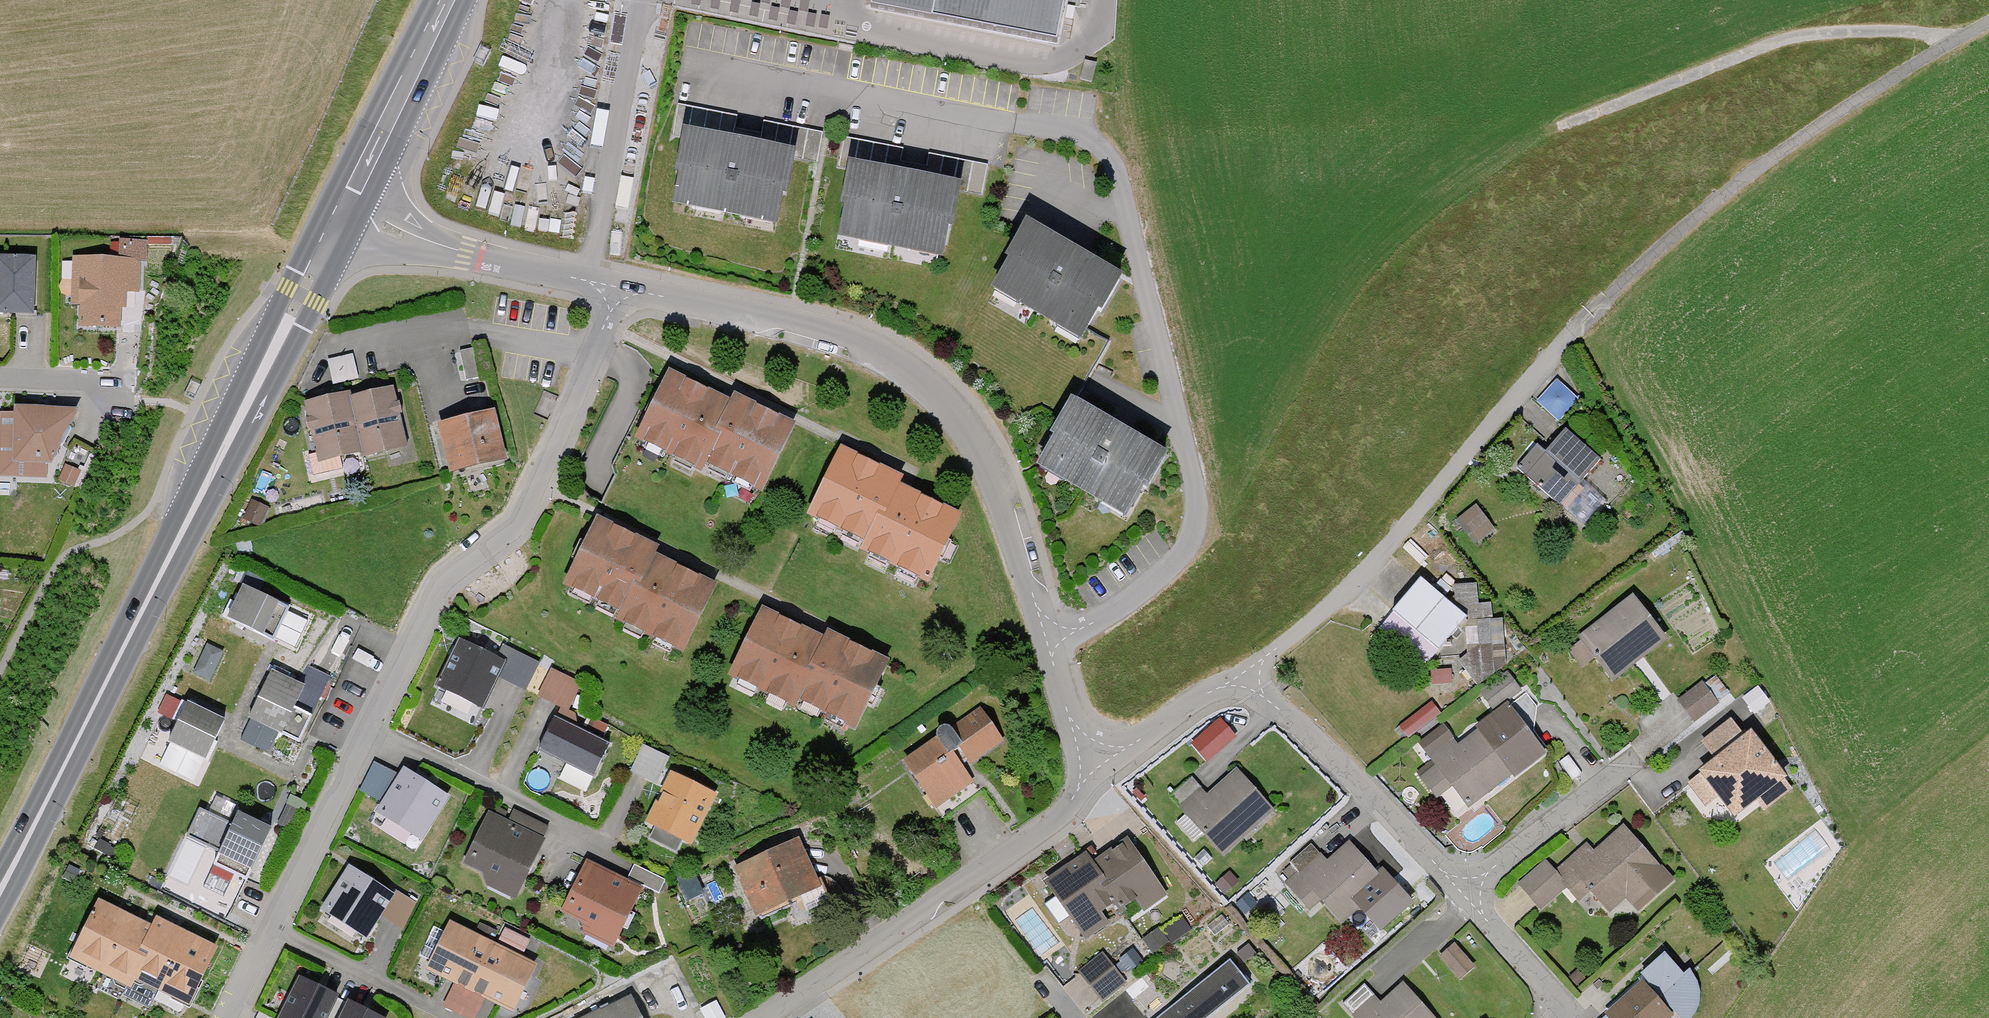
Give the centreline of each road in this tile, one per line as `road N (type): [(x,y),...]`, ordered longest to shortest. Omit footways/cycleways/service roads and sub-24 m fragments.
road 1 (residential): [(615,291),(518,516),(438,579),(225,1017)]
road 2 (unclassified): [(1988,21),(1837,113),(1656,252),(1589,313),(1385,550)]
road 3 (primary): [(350,208),(0,889)]
road 4 (residential): [(615,291),(865,340),(938,387),(978,449),(1048,639)]
road 5 (residential): [(1048,639),(1125,599),(1183,549),(1189,512),(1182,439),(1116,162),(1099,139),(1073,127)]
road 6 (residential): [(1097,761),(1068,806),(982,874),(762,1017)]
road 7 (track): [(1954,40),(1906,30),(1825,32),(1772,43),(1565,124)]
road 8 (residential): [(1245,679),(1466,893)]
road 9 (residential): [(350,208),(416,239),(615,291)]
road 10 (residential): [(1466,893),(1661,734)]
road 11 (primary): [(453,0),(350,208)]
road 12 (residential): [(1385,550),(1245,679)]
road 13 (residential): [(1245,679),(1097,761)]
road 14 (residential): [(1466,893),(1569,1016)]
road 15 (residential): [(1048,639),(1063,710),(1097,761)]

